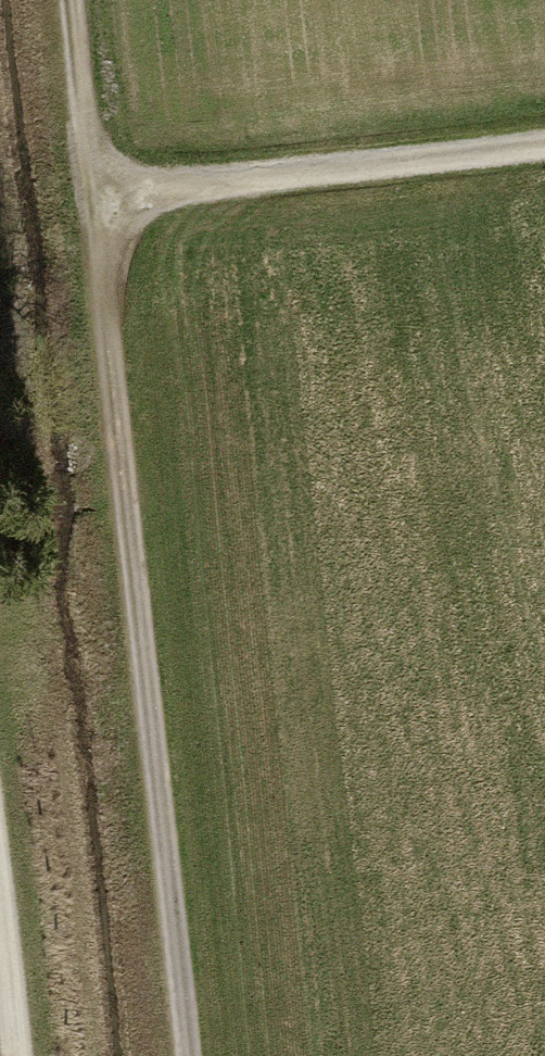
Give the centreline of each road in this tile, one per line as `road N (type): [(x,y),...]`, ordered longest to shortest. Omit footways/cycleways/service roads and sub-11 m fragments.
road 1 (track): [(194,1055),(77,0)]
road 2 (track): [(100,211),(544,159)]
road 3 (track): [(0,903),(15,1055)]

